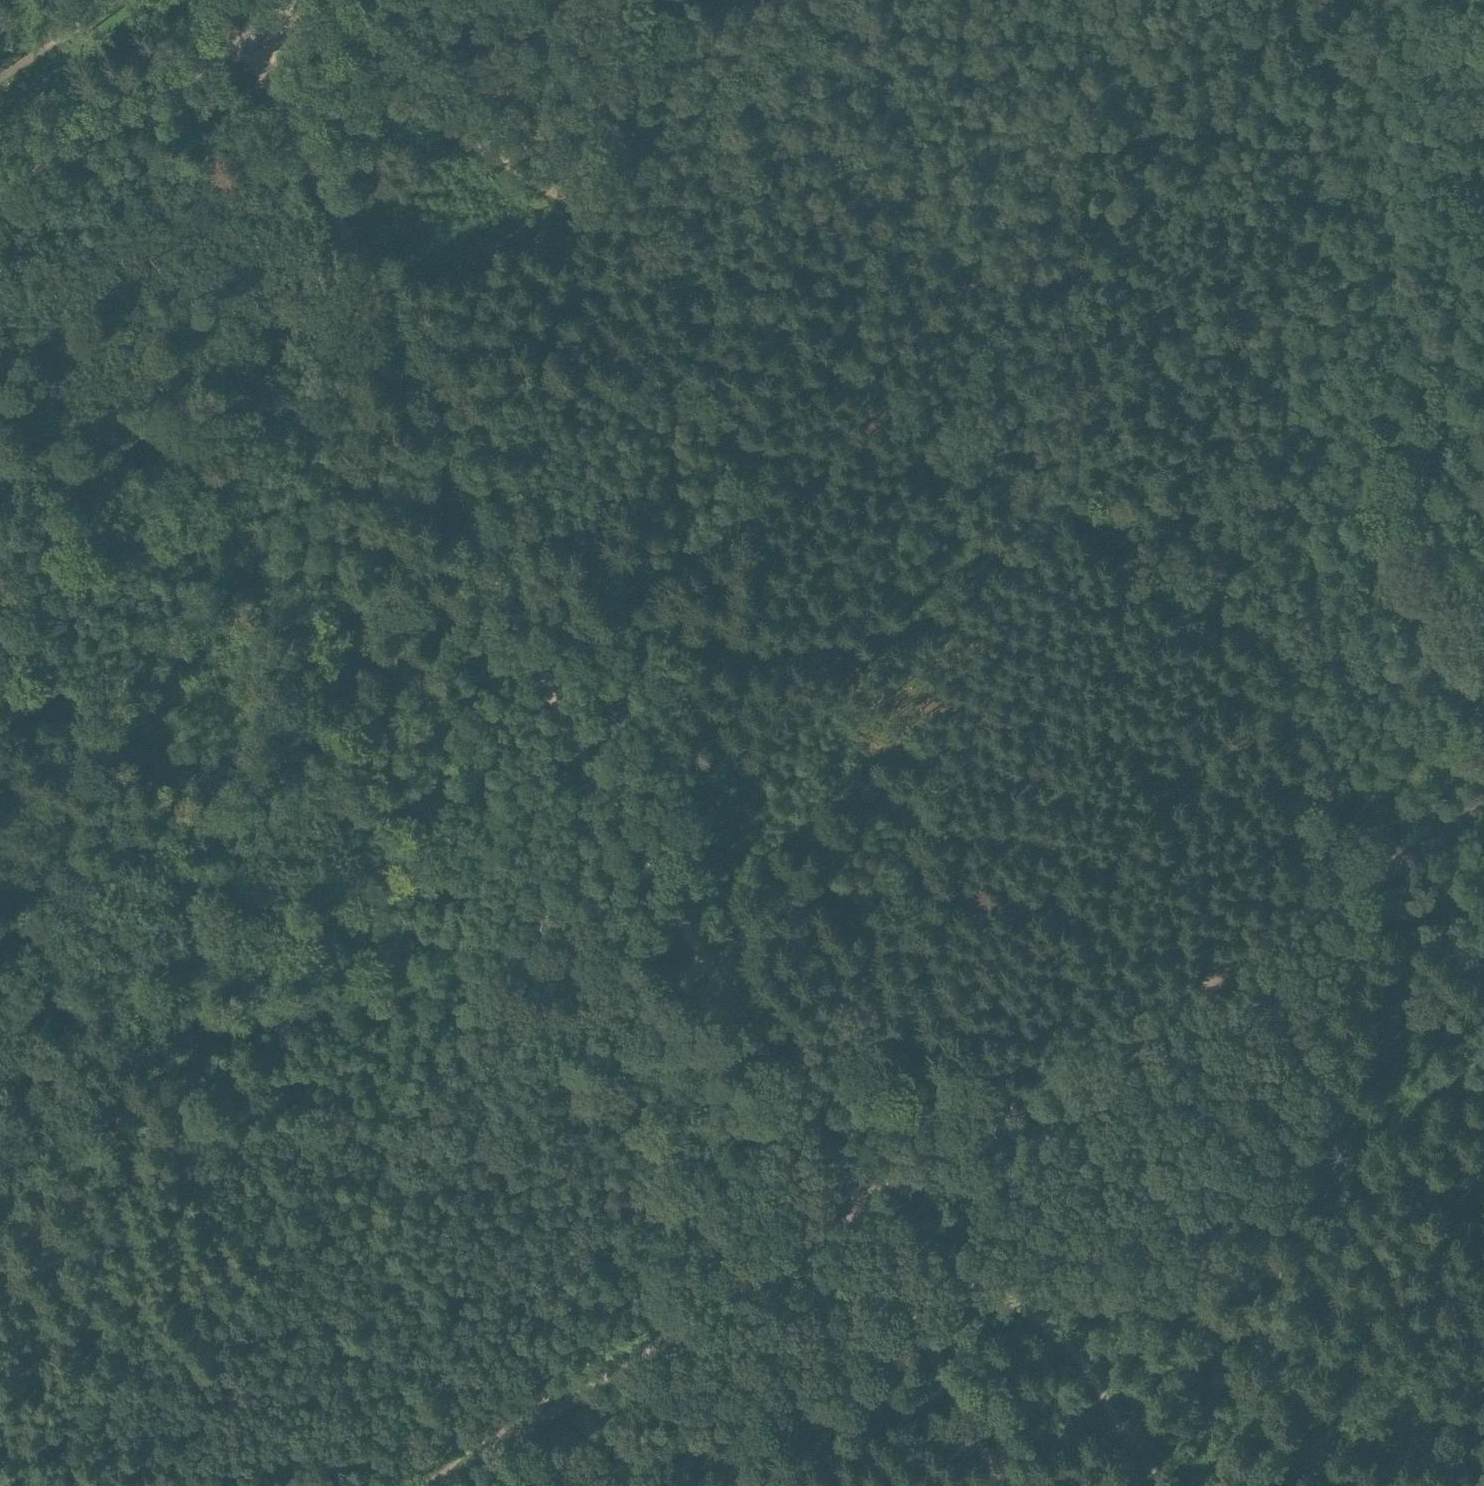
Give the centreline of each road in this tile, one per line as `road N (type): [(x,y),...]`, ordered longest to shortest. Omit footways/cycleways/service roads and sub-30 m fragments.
road 1 (track): [(1483,683),(1290,634),(306,44),(253,35)]
road 2 (track): [(820,1148),(612,807),(264,83),(253,35)]
road 3 (track): [(820,1148),(61,815),(0,773)]
road 4 (track): [(1483,821),(1381,868),(859,1210)]
road 5 (track): [(859,1210),(437,1485)]
road 6 (track): [(1218,1485),(1174,1476),(1050,1318),(906,1249),(859,1210)]
road 7 (track): [(1002,1485),(859,1210)]

